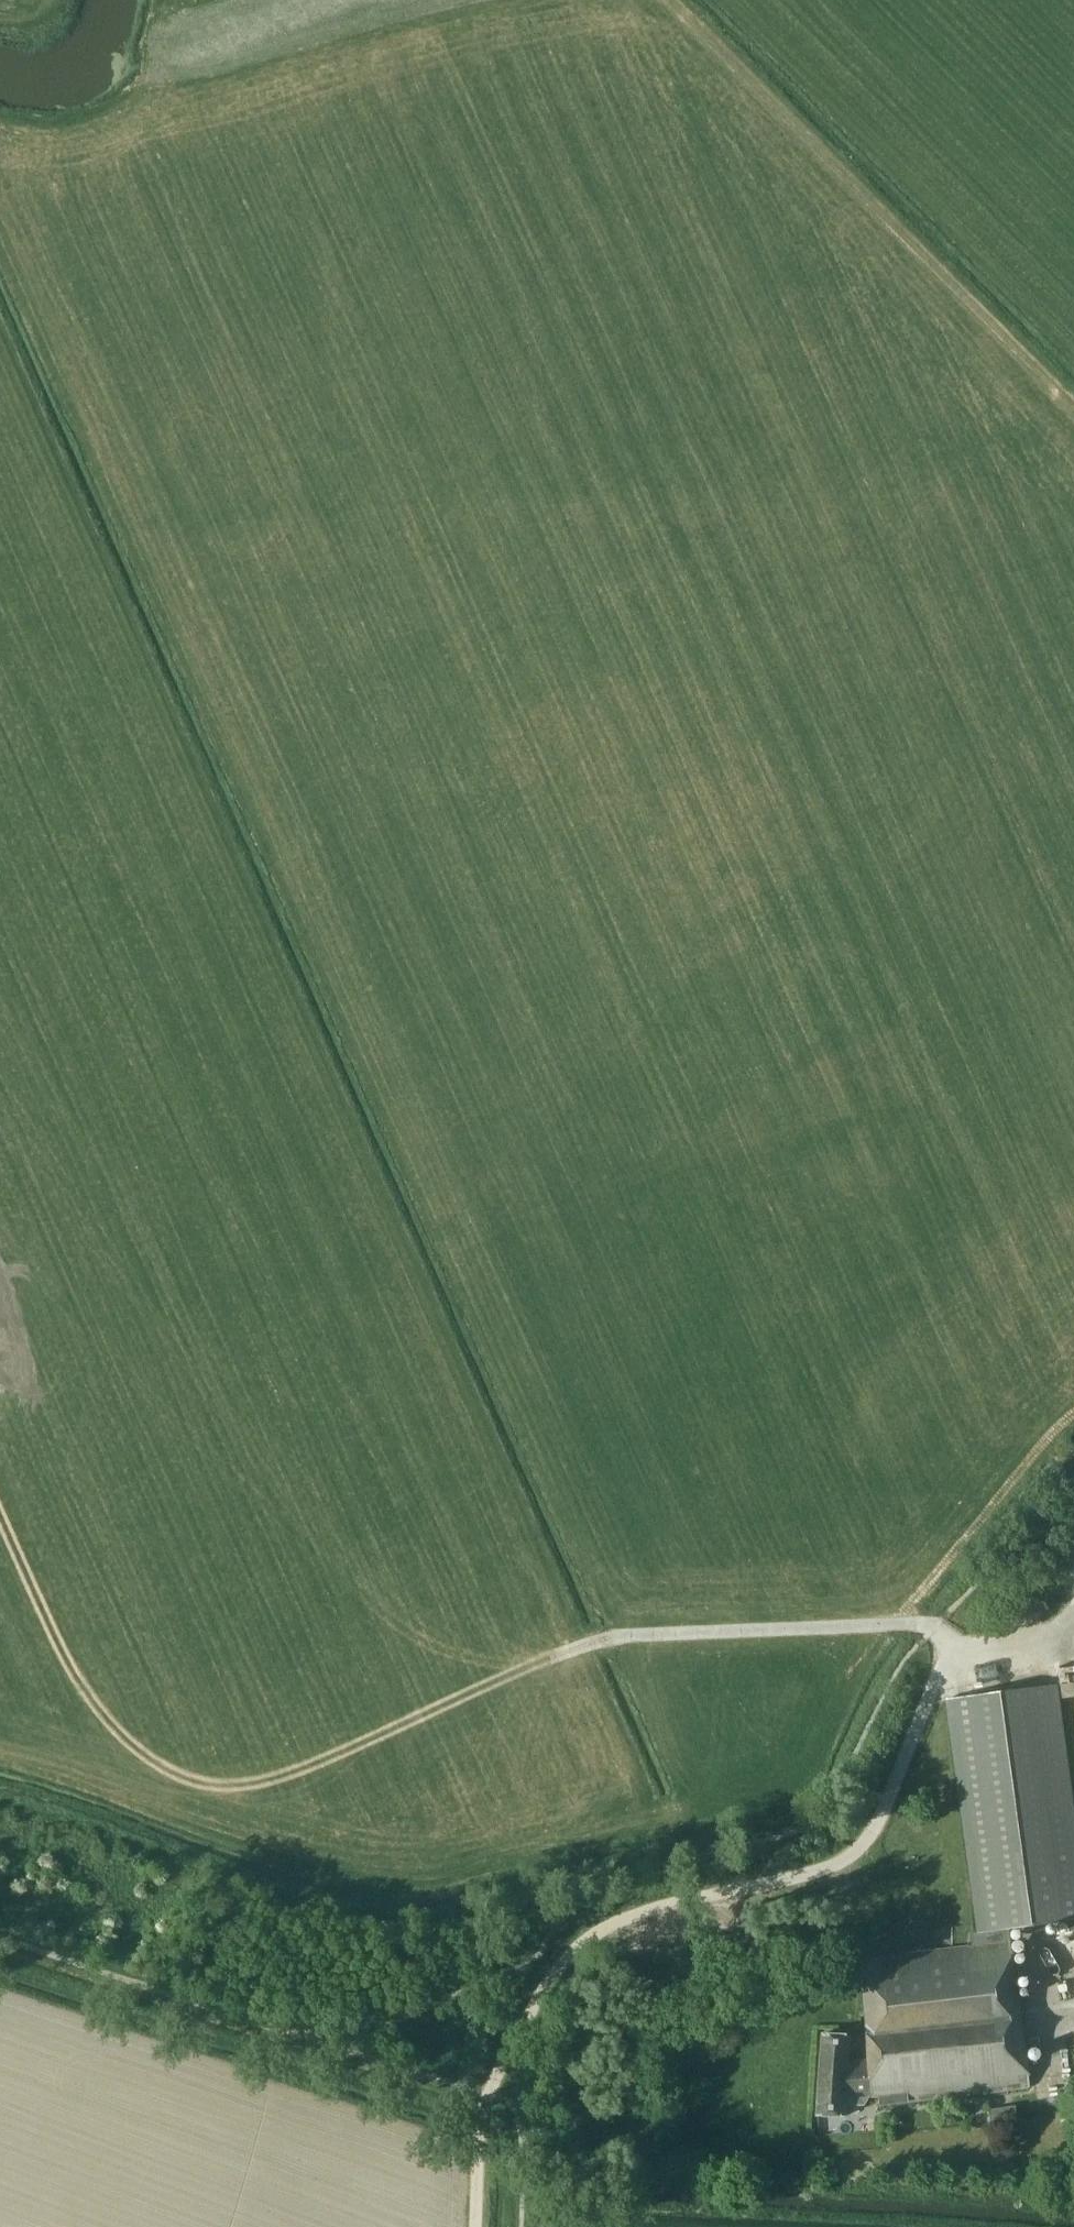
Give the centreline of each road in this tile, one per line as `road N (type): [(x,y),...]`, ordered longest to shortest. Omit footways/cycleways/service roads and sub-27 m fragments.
road 1 (track): [(475,2226),(487,2094),(559,1967),(591,1936),(641,1912),(816,1874),(848,1860),(875,1829),(959,1651)]
road 2 (track): [(551,1659),(614,1636),(919,1626),(959,1651),(1073,1651)]

